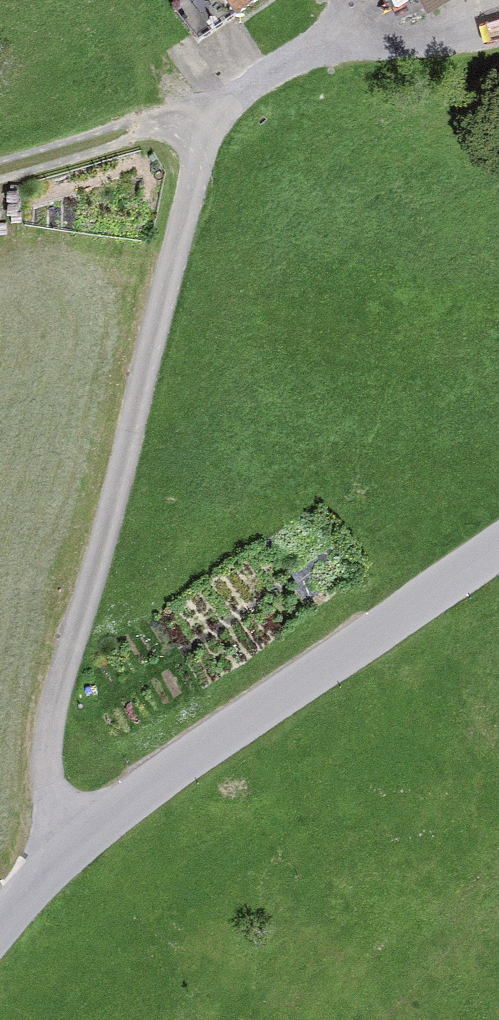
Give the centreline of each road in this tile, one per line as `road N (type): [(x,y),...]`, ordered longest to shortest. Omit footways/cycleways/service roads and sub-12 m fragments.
road 1 (track): [(47,873),(44,745),(207,113)]
road 2 (tertiary): [(498,551),(192,755),(47,873),(0,935)]
road 3 (track): [(207,113),(0,167)]

